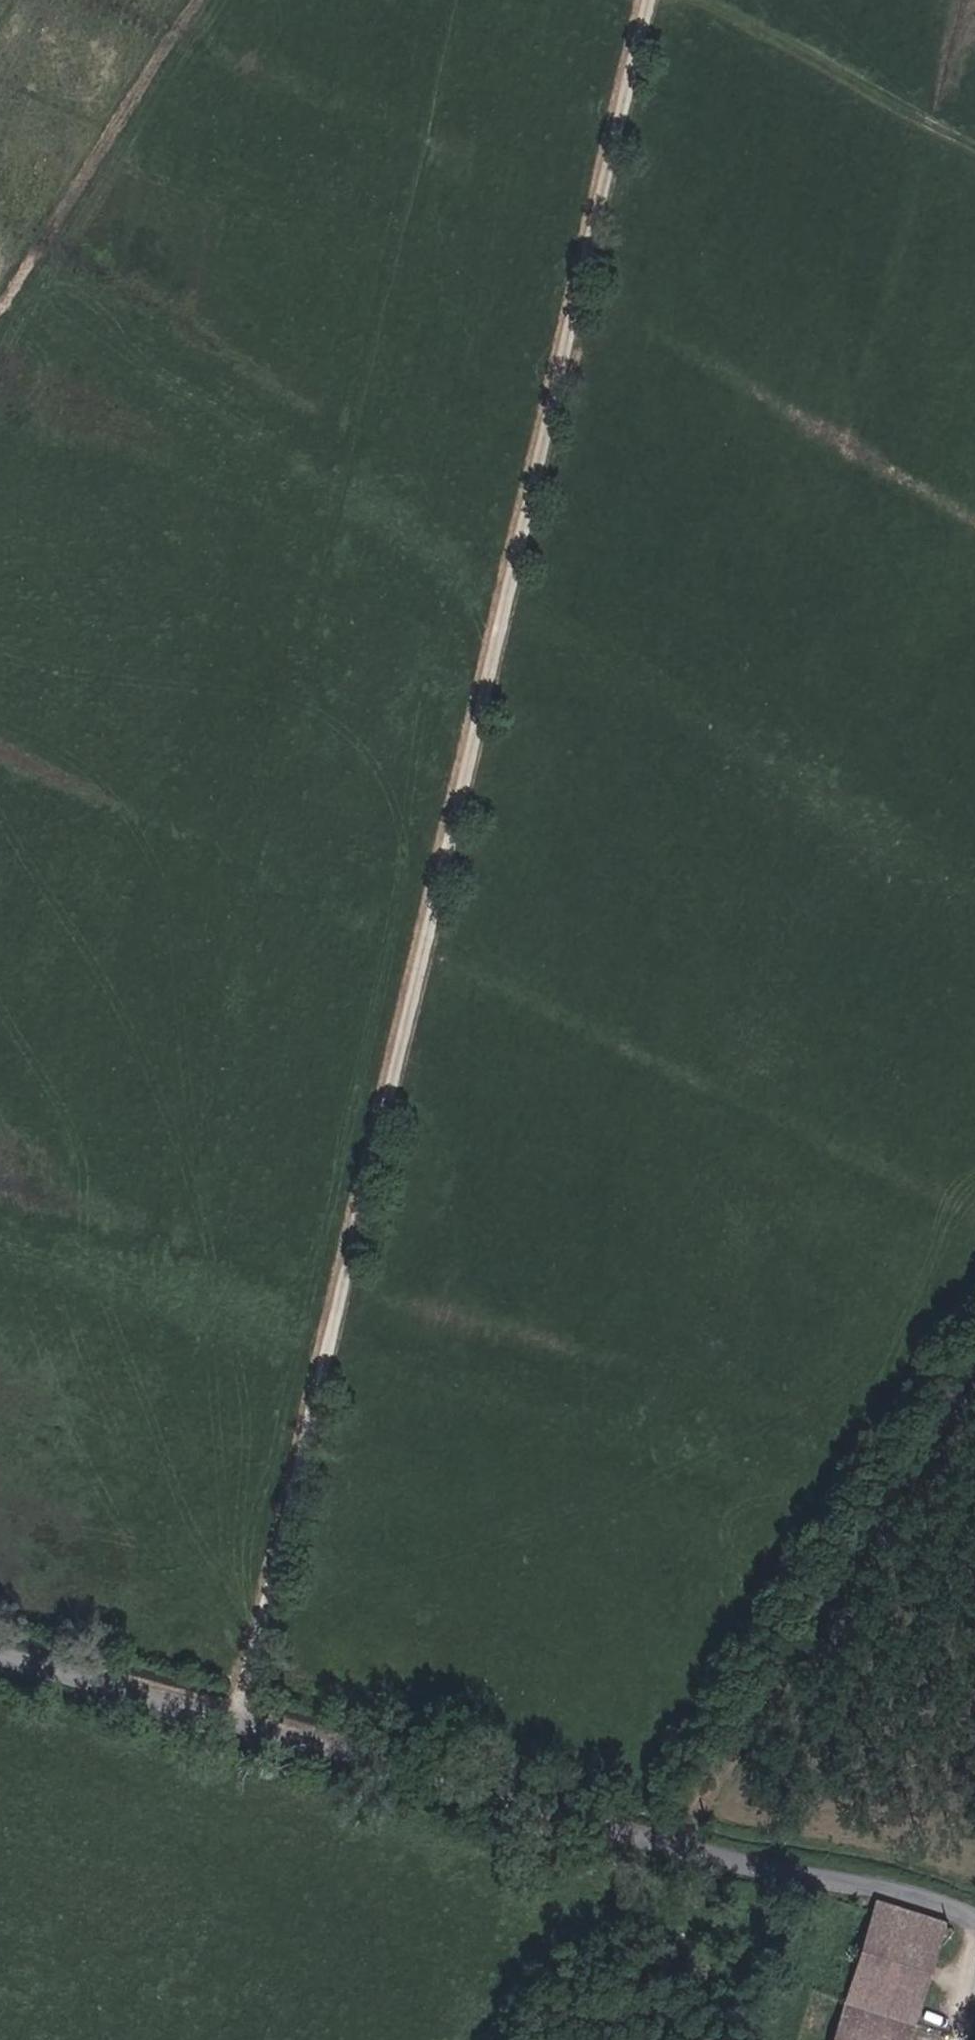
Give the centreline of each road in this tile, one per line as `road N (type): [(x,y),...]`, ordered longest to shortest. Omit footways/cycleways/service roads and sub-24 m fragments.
road 1 (residential): [(226,1716),(641,0)]
road 2 (tertiary): [(226,1716),(716,1858),(927,1900),(974,1920)]
road 3 (tertiary): [(0,1654),(226,1716)]

